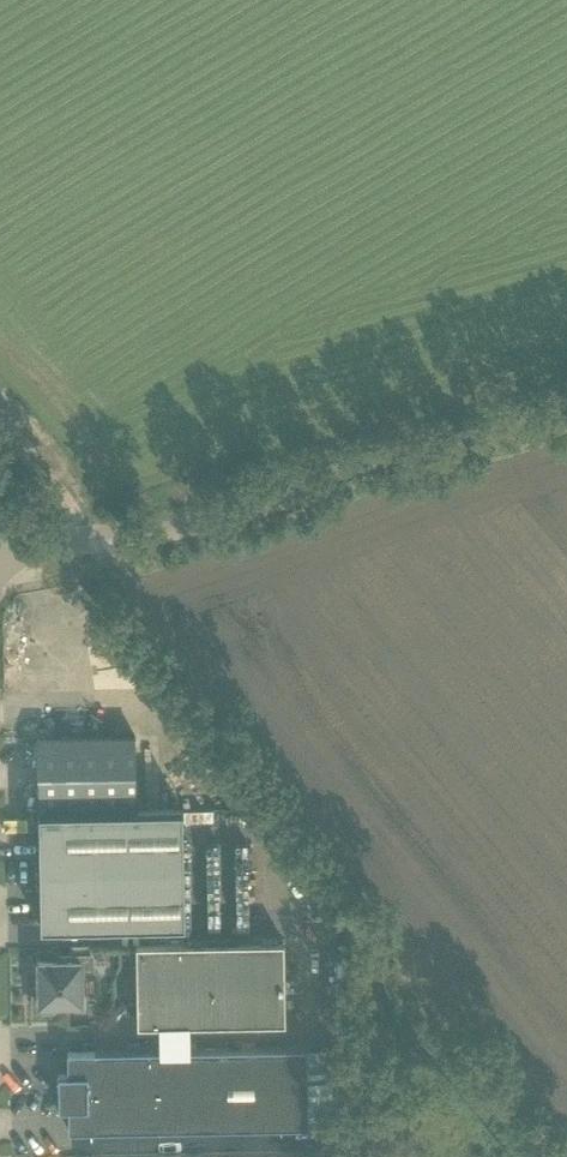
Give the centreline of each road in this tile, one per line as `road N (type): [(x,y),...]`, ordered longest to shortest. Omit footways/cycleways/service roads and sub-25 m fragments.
road 1 (unclassified): [(0,545),(149,530),(566,411)]

